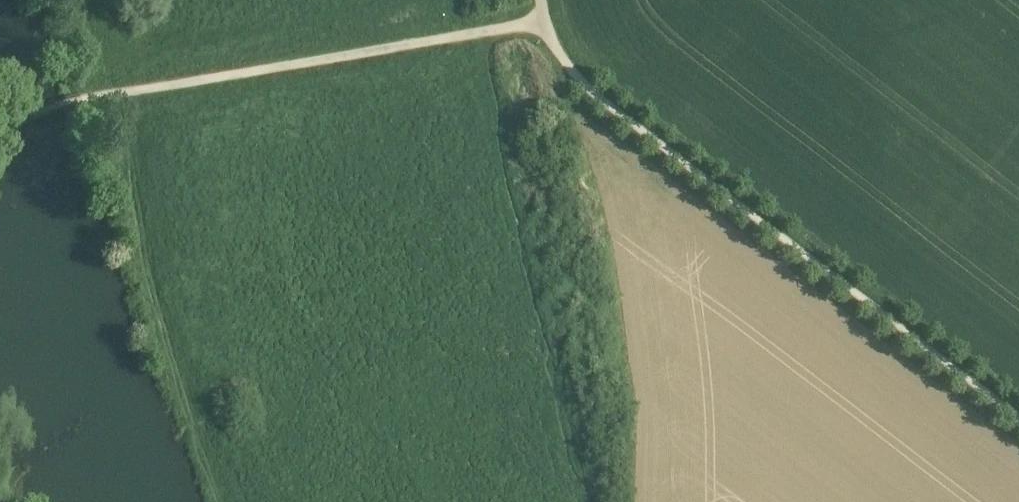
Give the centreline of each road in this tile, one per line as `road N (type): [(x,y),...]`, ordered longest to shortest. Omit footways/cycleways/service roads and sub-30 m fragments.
road 1 (track): [(545,18),(573,74),(1018,418)]

